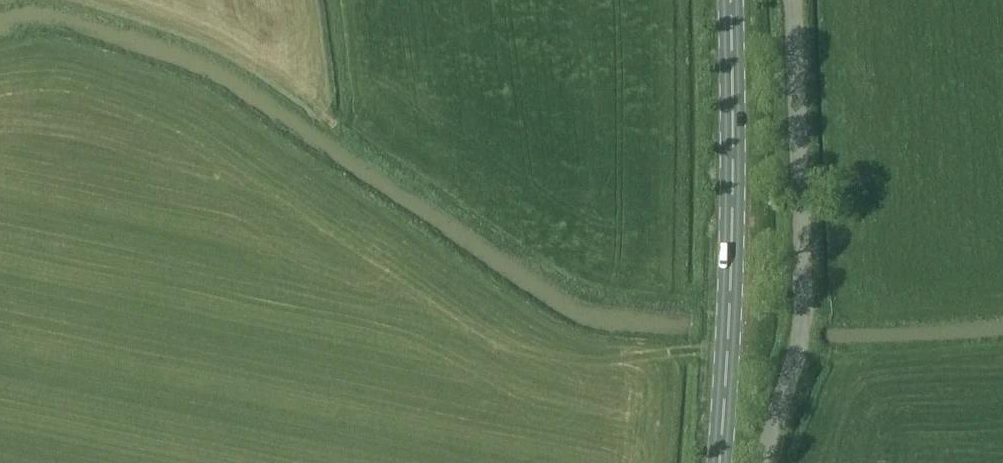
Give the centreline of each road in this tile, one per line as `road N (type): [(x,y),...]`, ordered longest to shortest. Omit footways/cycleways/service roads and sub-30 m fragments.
road 1 (unclassified): [(763,462),(803,328),(794,0)]
road 2 (primary): [(717,462),(728,310),(728,0)]

